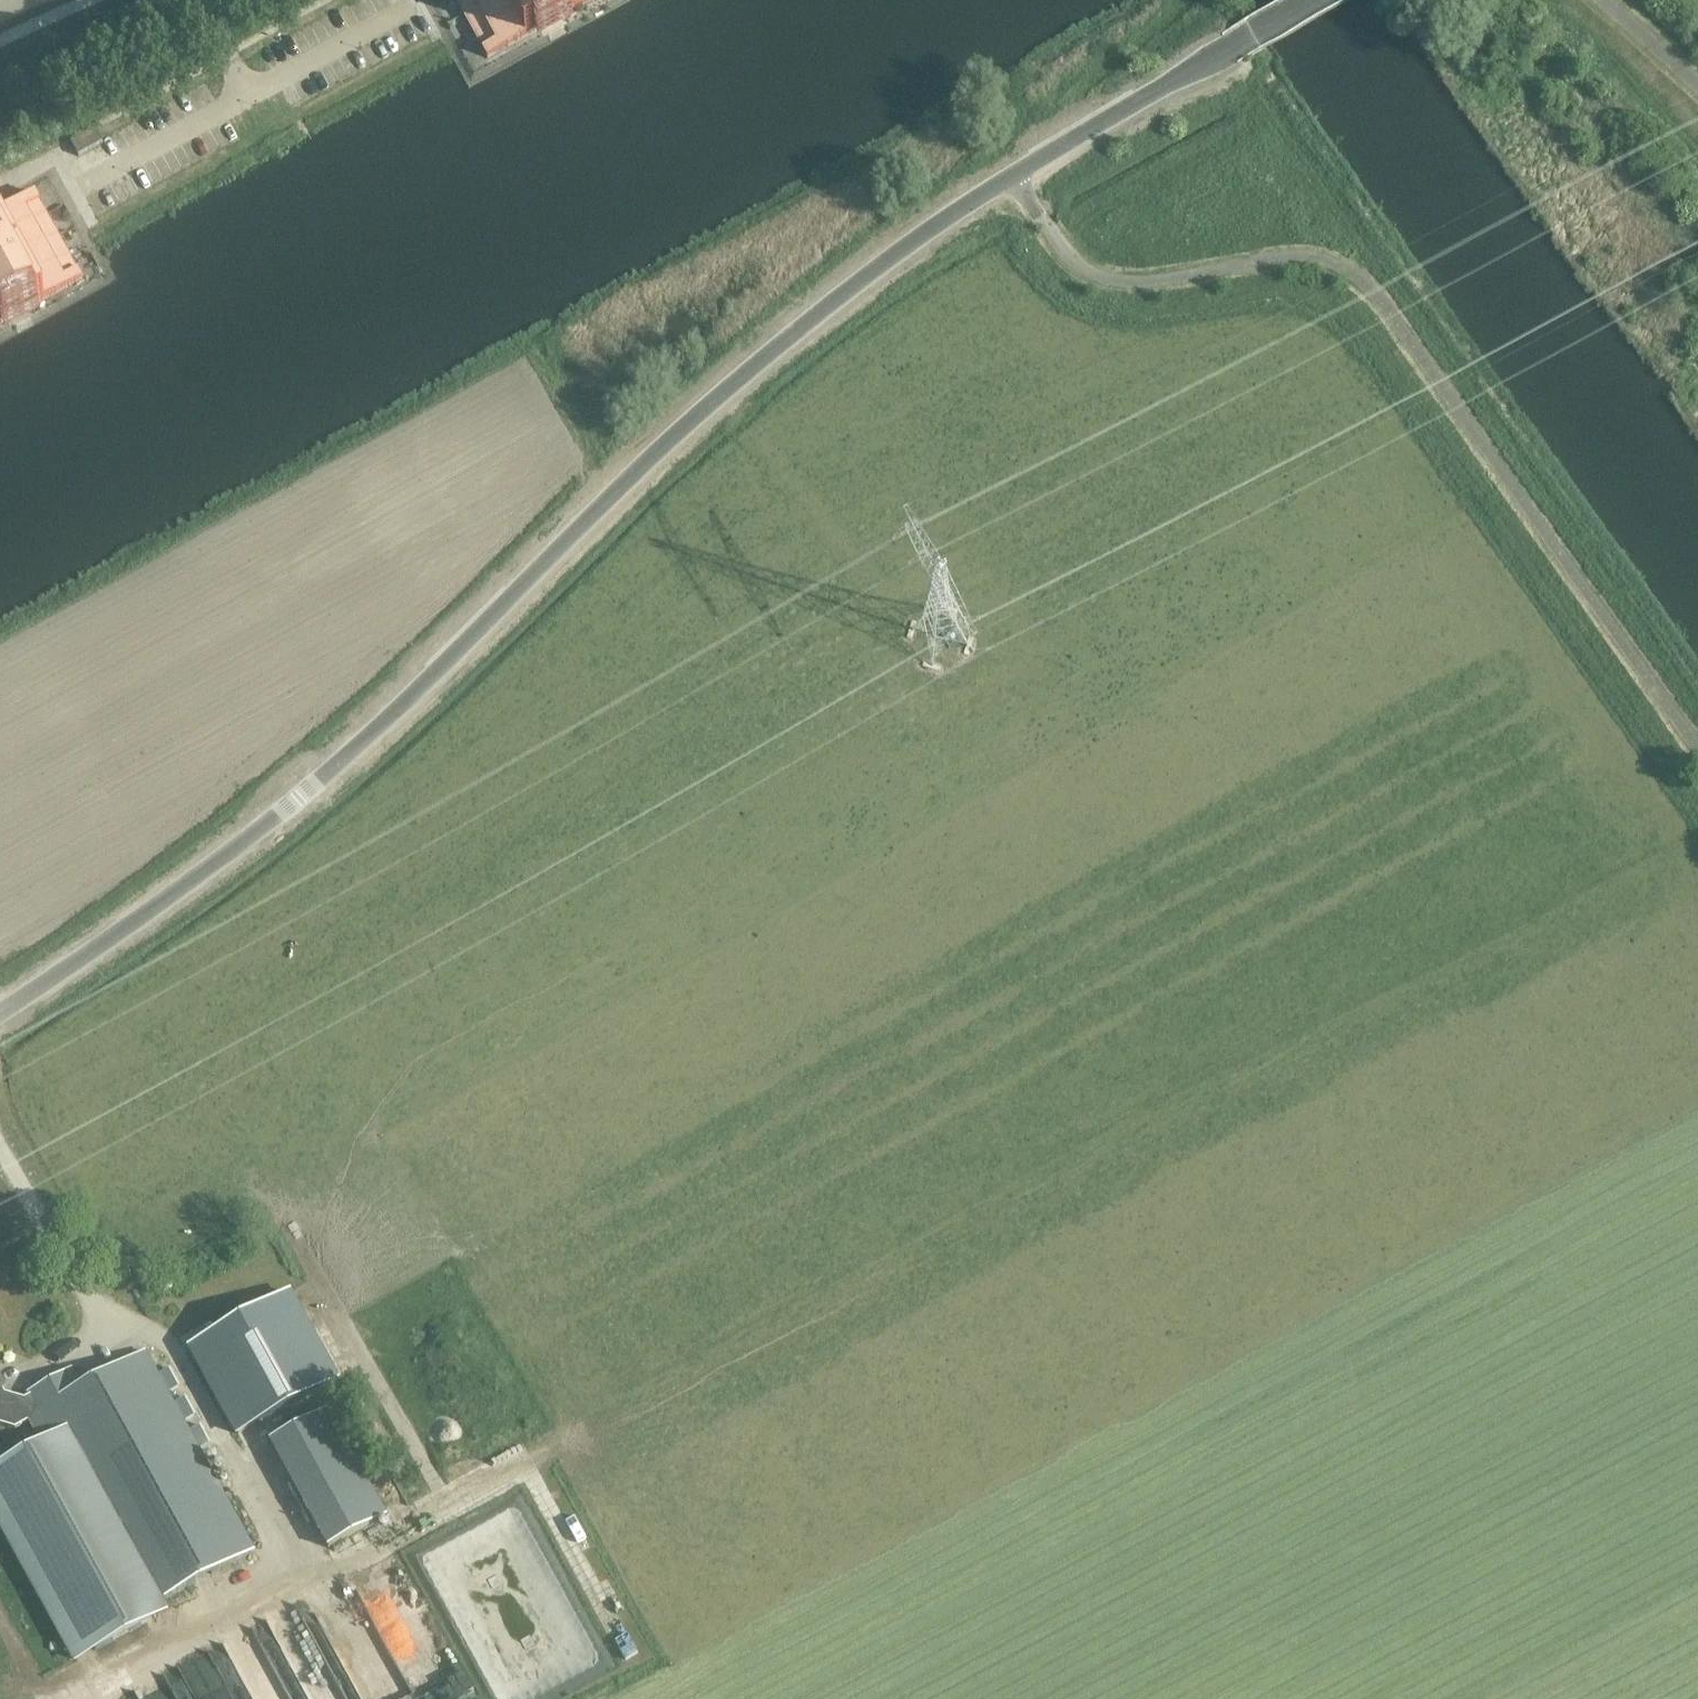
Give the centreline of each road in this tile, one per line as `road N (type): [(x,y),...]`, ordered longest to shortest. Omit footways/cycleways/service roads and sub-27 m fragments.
road 1 (tertiary): [(0,1013),(165,906),(332,773),(690,422),(868,275),(1073,137),(1319,0)]

